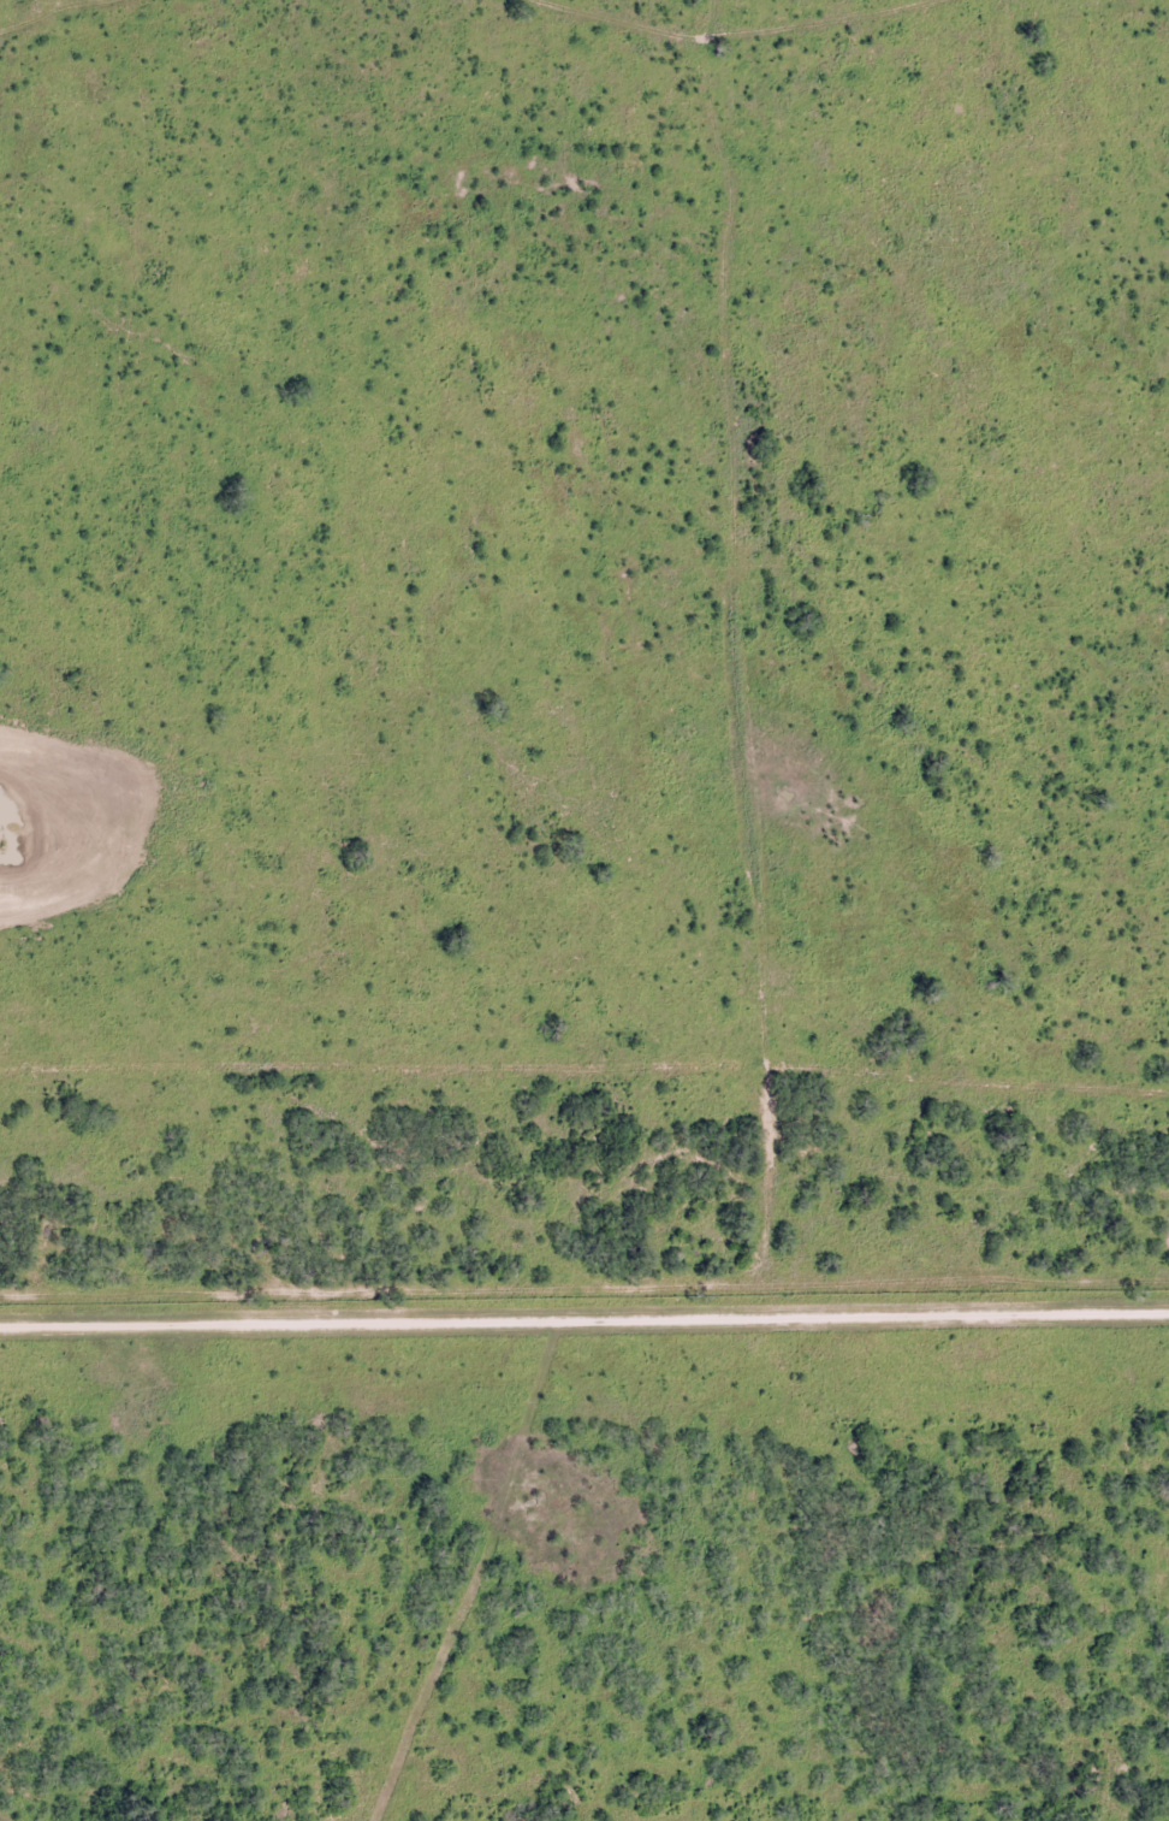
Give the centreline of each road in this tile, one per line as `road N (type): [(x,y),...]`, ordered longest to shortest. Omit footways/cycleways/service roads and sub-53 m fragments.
road 1 (residential): [(766,1305),(762,1064),(699,48)]
road 2 (residential): [(0,1321),(1168,1296)]
road 3 (residential): [(800,0),(699,48),(517,0)]

